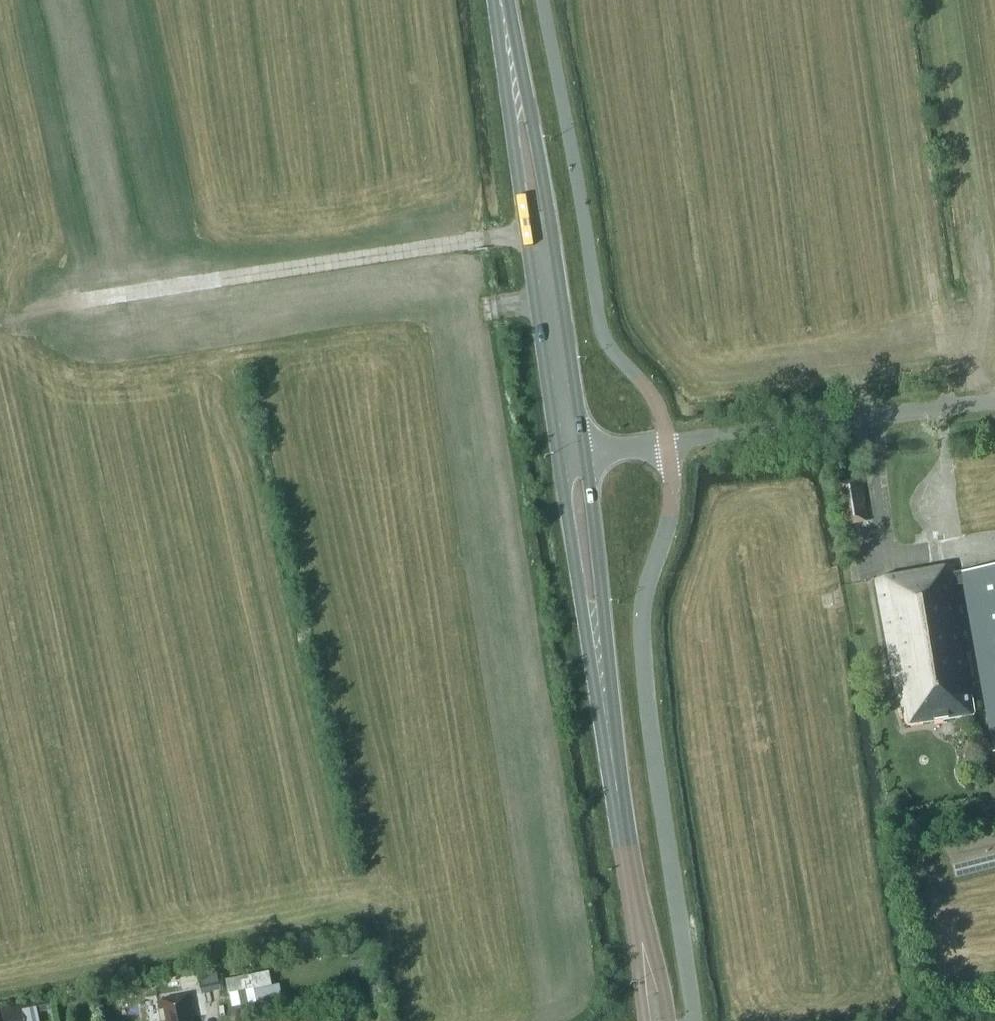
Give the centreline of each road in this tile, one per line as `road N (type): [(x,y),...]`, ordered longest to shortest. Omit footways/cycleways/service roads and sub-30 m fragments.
road 1 (tertiary): [(653,1020),(506,0)]

